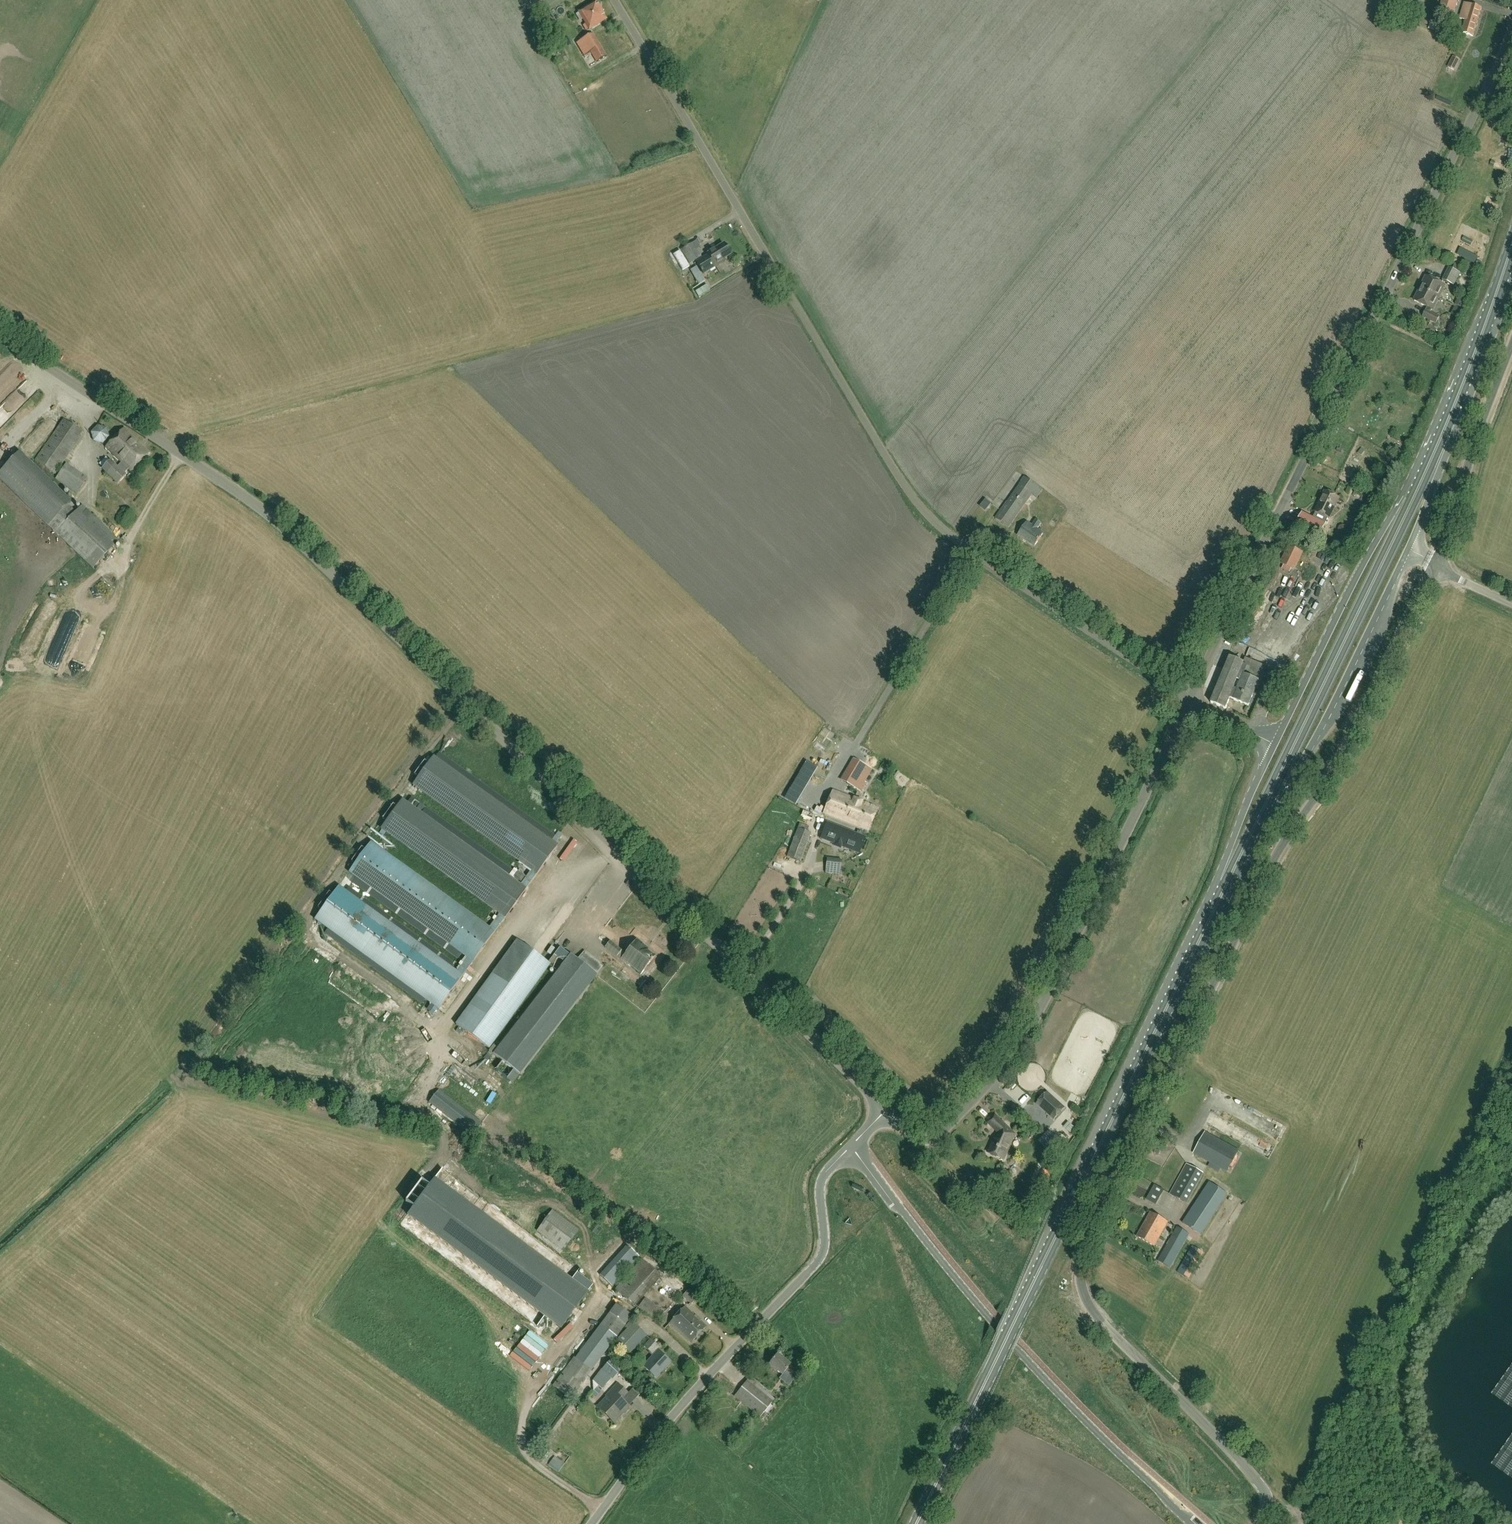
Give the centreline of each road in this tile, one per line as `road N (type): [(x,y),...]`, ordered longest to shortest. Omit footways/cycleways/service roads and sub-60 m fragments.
road 1 (unclassified): [(887,1112),(277,531),(211,476),(0,335)]
road 2 (unclassified): [(1265,1523),(1279,1507),(1096,1314),(1082,1265),(1281,851),(1345,757),(1437,567)]
road 3 (unclassified): [(1188,702),(1047,621),(938,540),(908,507),(608,0)]
road 4 (unclassified): [(1188,702),(1511,34)]
road 5 (primary): [(916,1523),(1227,884)]
road 6 (unclassified): [(926,1148),(1027,1034),(1188,702)]
road 7 (unclassified): [(853,1146),(982,1310),(1194,1523)]
road 8 (unclassified): [(593,1523),(676,1411),(817,1263),(825,1241),(821,1180),(853,1146)]
road 9 (primary): [(1270,797),(1413,500)]
road 10 (primary): [(1413,500),(1270,745)]
road 11 (primary): [(1270,797),(1328,717),(1409,554)]
road 12 (unclassified): [(1437,567),(1511,347)]
road 13 (primary): [(1451,412),(1511,246)]
road 14 (primary): [(1409,554),(1451,412)]
road 15 (primary): [(1270,745),(1227,884)]

